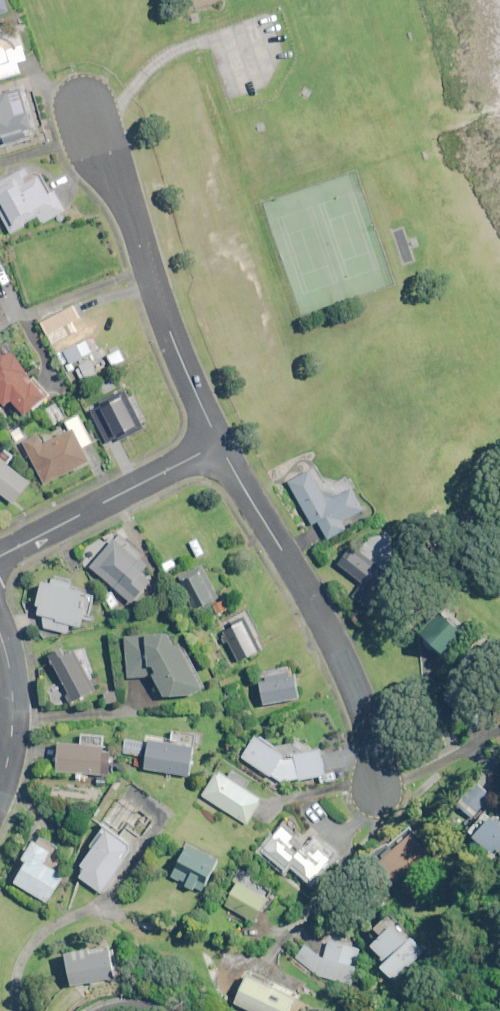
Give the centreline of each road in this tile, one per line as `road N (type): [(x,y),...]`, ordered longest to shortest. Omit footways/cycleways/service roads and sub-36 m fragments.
road 1 (residential): [(217,444),(343,659),(370,736),(378,797)]
road 2 (residential): [(87,99),(153,290),(217,444)]
road 3 (residential): [(217,444),(0,557)]
road 4 (residential): [(0,639),(12,734),(0,781)]

